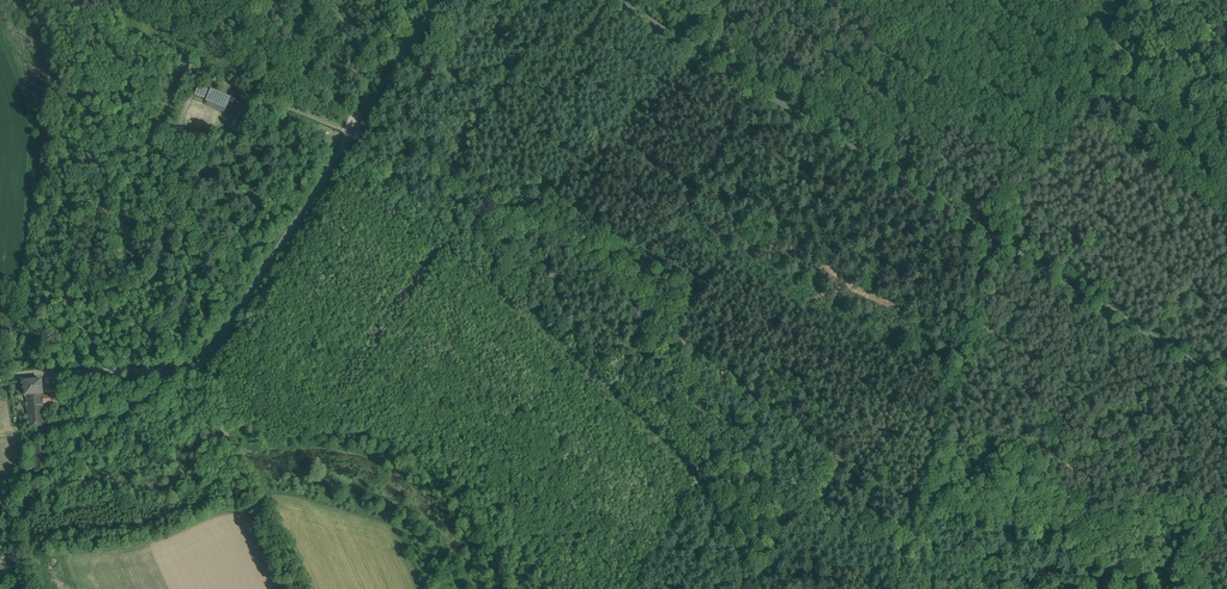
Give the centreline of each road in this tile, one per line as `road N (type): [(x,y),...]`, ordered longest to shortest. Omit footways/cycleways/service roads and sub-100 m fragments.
road 1 (unclassified): [(616,0),(1226,385)]
road 2 (unclassified): [(198,370),(439,0)]
road 3 (track): [(901,588),(997,239)]
road 4 (track): [(1153,0),(997,239)]
road 5 (unclassified): [(297,588),(198,370)]
road 6 (unclassified): [(198,370),(28,371),(0,380)]
road 7 (track): [(1082,109),(1226,222)]
road 8 (track): [(62,0),(78,19),(184,63)]

